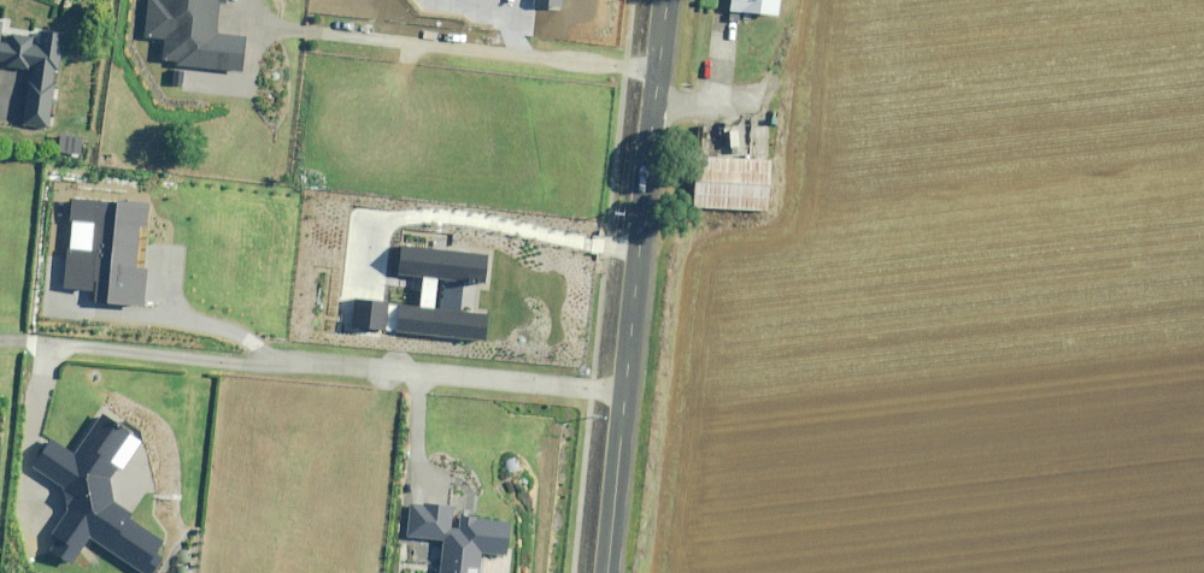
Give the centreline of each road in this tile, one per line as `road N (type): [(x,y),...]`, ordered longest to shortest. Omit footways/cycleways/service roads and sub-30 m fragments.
road 1 (residential): [(14,352),(625,392)]
road 2 (unclassified): [(666,0),(625,392)]
road 3 (unclassified): [(625,392),(607,572)]

